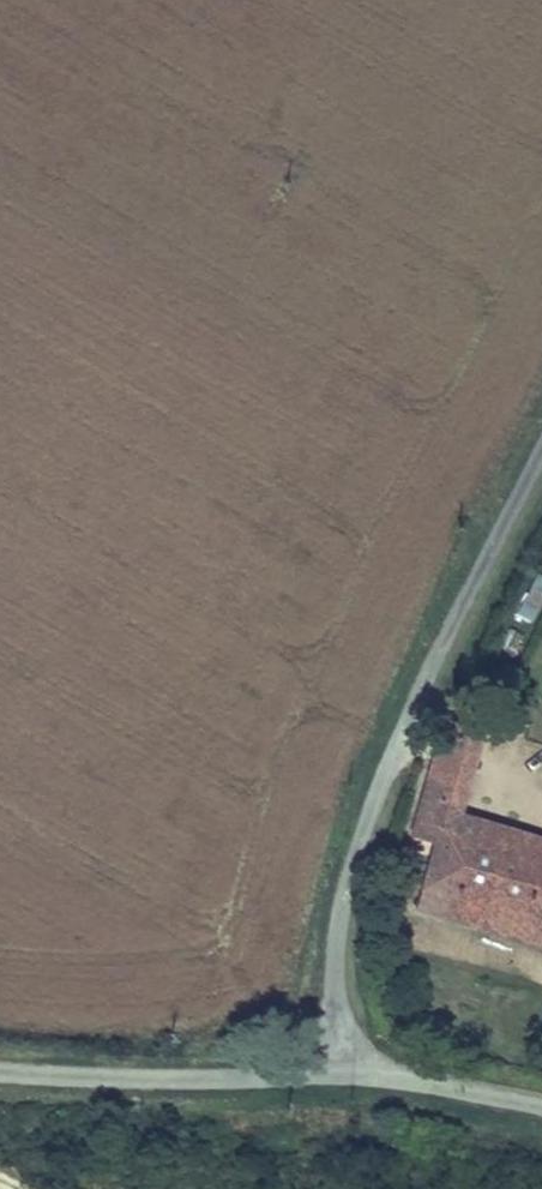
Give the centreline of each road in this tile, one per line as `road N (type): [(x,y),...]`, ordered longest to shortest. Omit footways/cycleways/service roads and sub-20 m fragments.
road 1 (unclassified): [(350,1041),(338,1000),(338,957),(354,860),(396,739),(541,437)]
road 2 (unclassified): [(350,1041),(287,1067),(154,1077),(0,1071)]
road 3 (unclassified): [(541,1102),(384,1069),(350,1041)]

